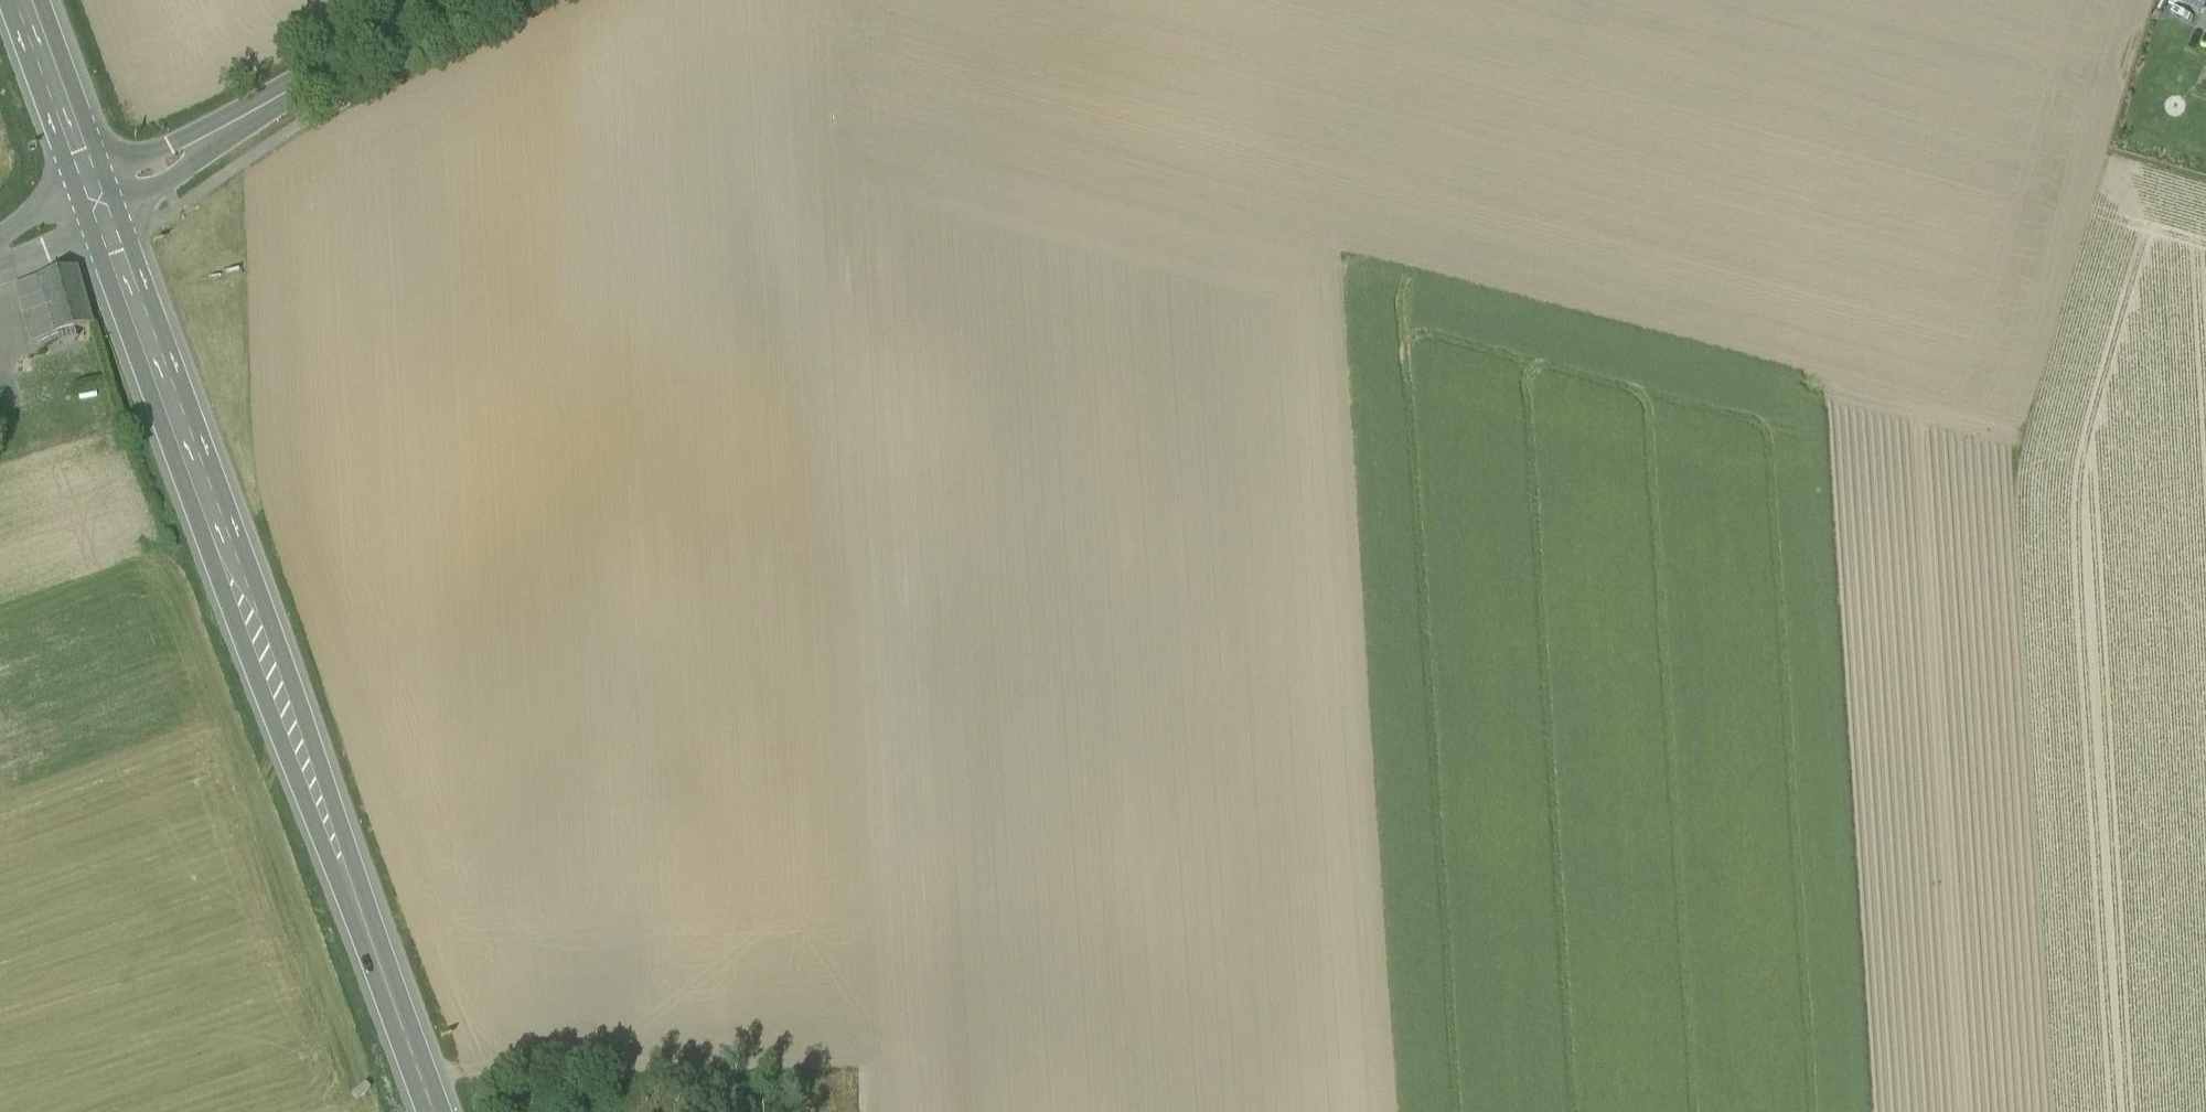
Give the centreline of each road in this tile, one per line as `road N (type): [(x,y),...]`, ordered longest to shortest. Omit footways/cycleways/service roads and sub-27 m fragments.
road 1 (secondary): [(433,1111),(99,209)]
road 2 (tertiary): [(99,209),(439,0)]
road 3 (secondary): [(99,209),(22,0)]

